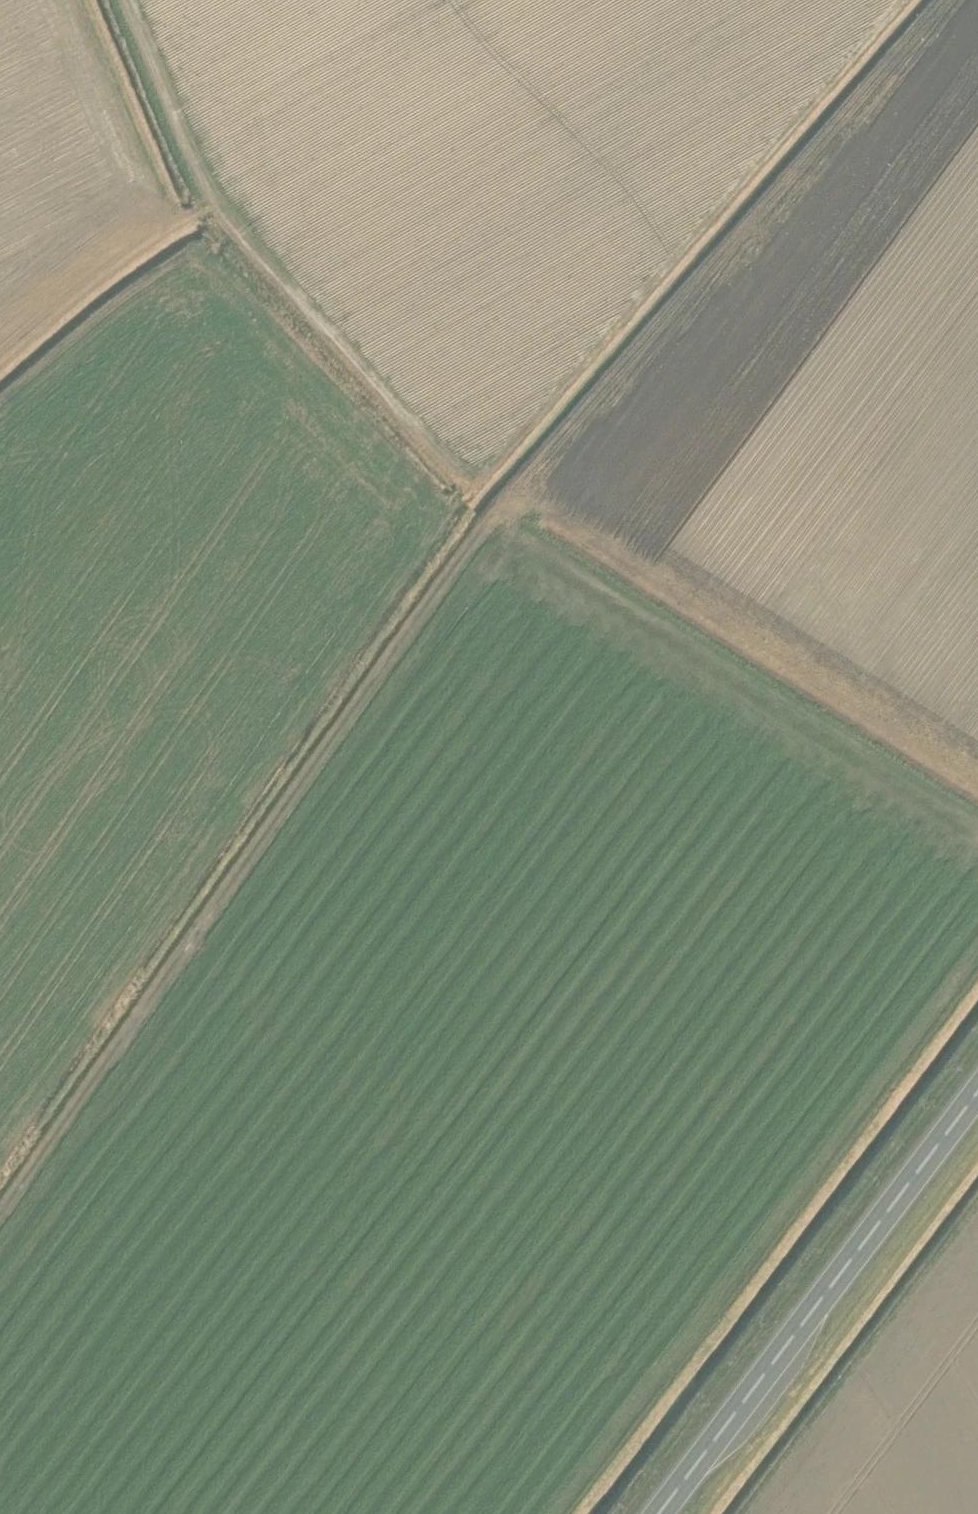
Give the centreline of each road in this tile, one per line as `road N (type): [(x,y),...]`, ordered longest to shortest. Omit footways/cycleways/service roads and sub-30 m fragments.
road 1 (trunk): [(658,1513),(977,1088)]

